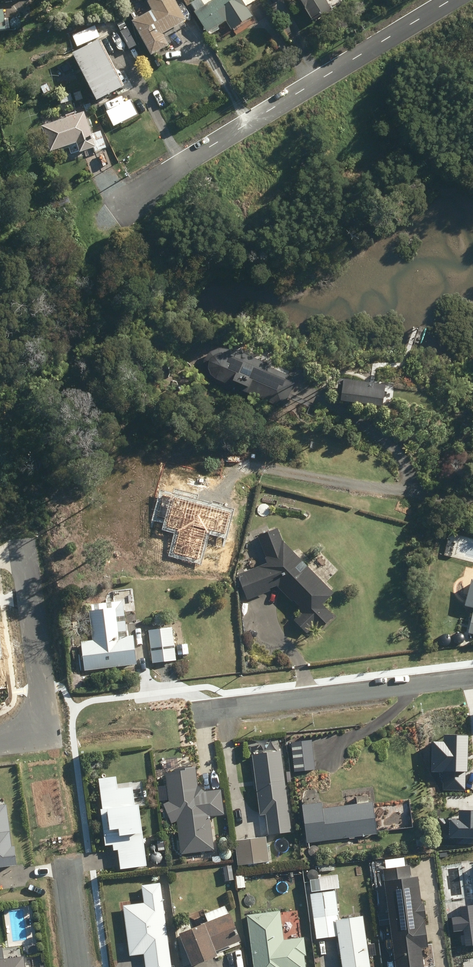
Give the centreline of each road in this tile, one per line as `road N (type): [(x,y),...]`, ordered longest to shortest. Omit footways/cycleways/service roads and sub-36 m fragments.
road 1 (residential): [(125,199),(450,0)]
road 2 (residential): [(205,708),(472,676)]
road 3 (residential): [(472,502),(242,456)]
road 4 (residential): [(0,742),(43,724),(45,688),(25,561)]

